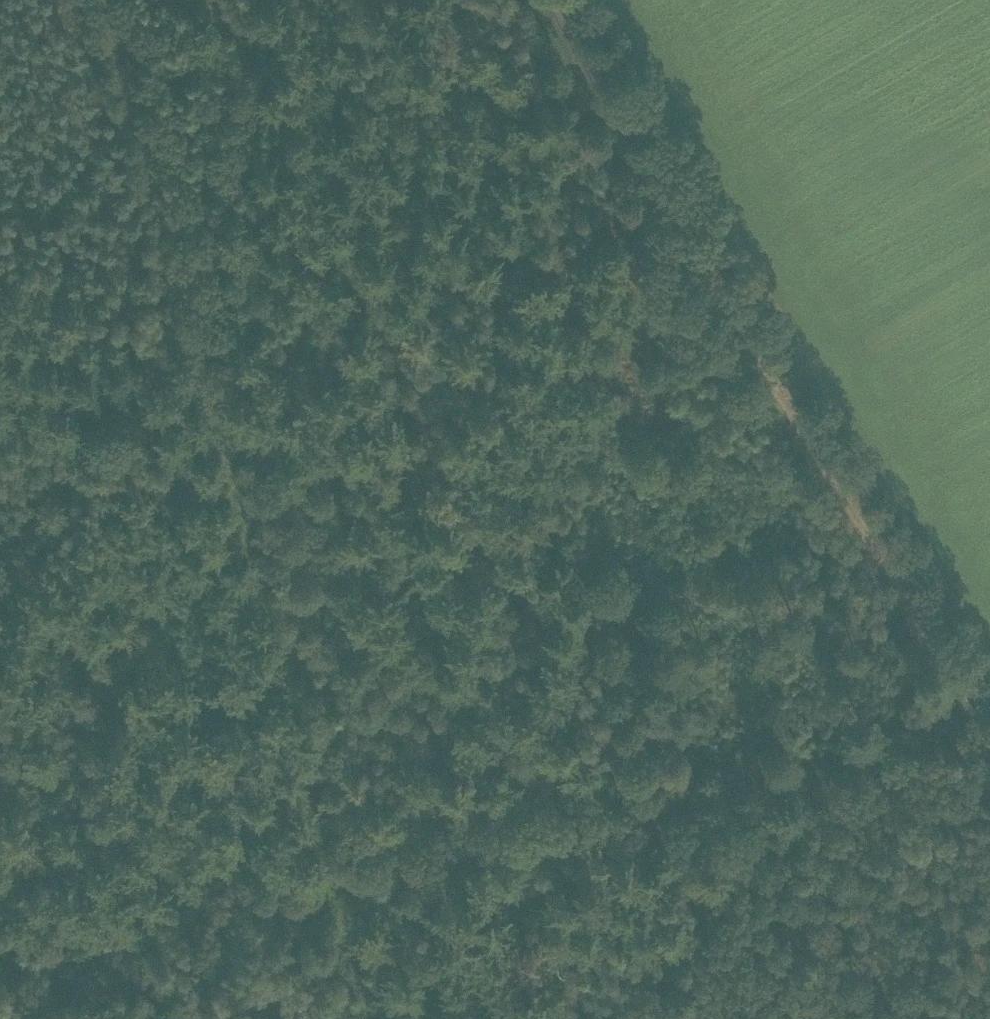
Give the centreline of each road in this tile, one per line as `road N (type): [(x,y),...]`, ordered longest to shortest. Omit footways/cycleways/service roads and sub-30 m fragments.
road 1 (track): [(989,749),(535,0)]

